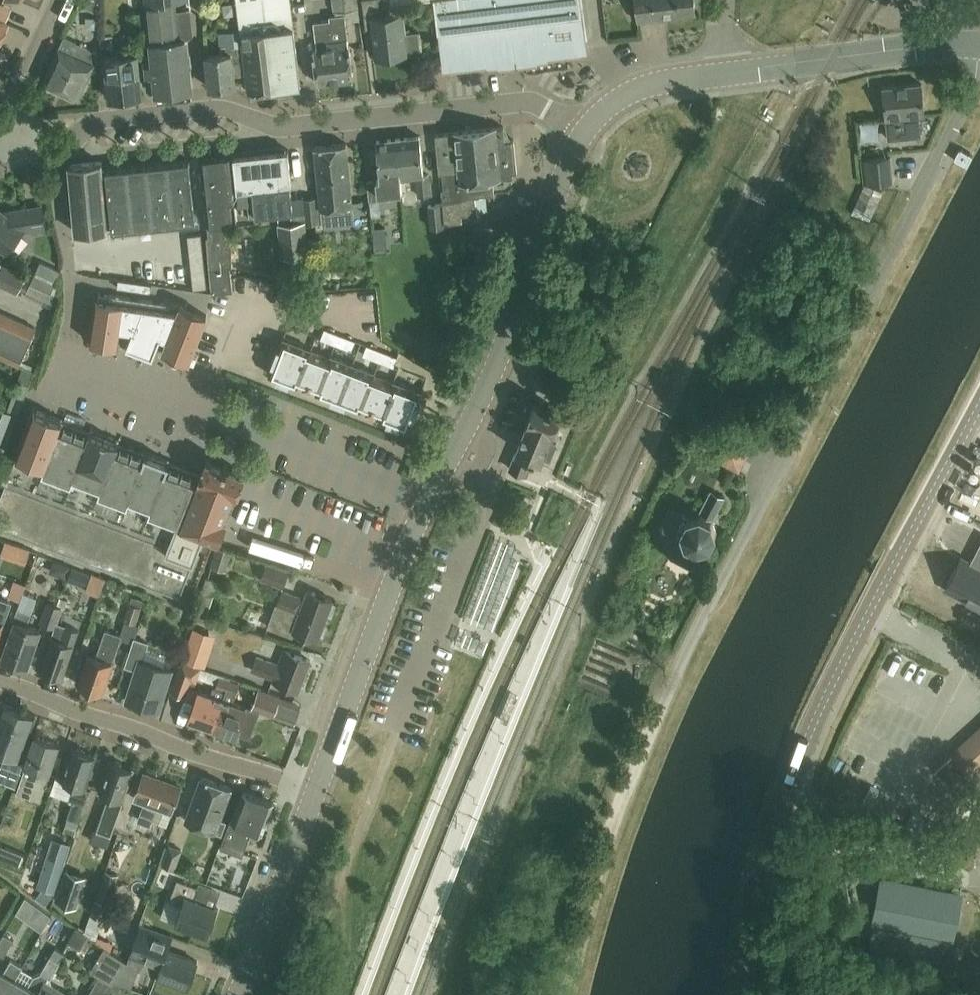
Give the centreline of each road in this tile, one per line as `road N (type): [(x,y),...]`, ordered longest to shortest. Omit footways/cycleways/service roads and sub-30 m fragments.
road 1 (unclassified): [(563,994),(651,731),(967,103),(979,62)]
road 2 (tertiary): [(740,994),(773,838),(813,727),(979,407)]
road 3 (residential): [(584,131),(529,102),(296,126),(218,108),(103,120),(54,152),(15,143)]
road 4 (tertiary): [(425,501),(484,392),(584,131)]
road 5 (unclassified): [(425,501),(191,407),(118,397),(58,375)]
road 6 (residential): [(0,681),(314,795)]
road 7 (tertiary): [(314,795),(425,501)]
road 8 (tertiary): [(729,72),(979,46)]
road 9 (tertiary): [(237,994),(314,795)]
road 10 (tertiary): [(584,131),(641,88),(729,72)]
road 11 (unclassified): [(15,143),(25,73),(57,0)]

